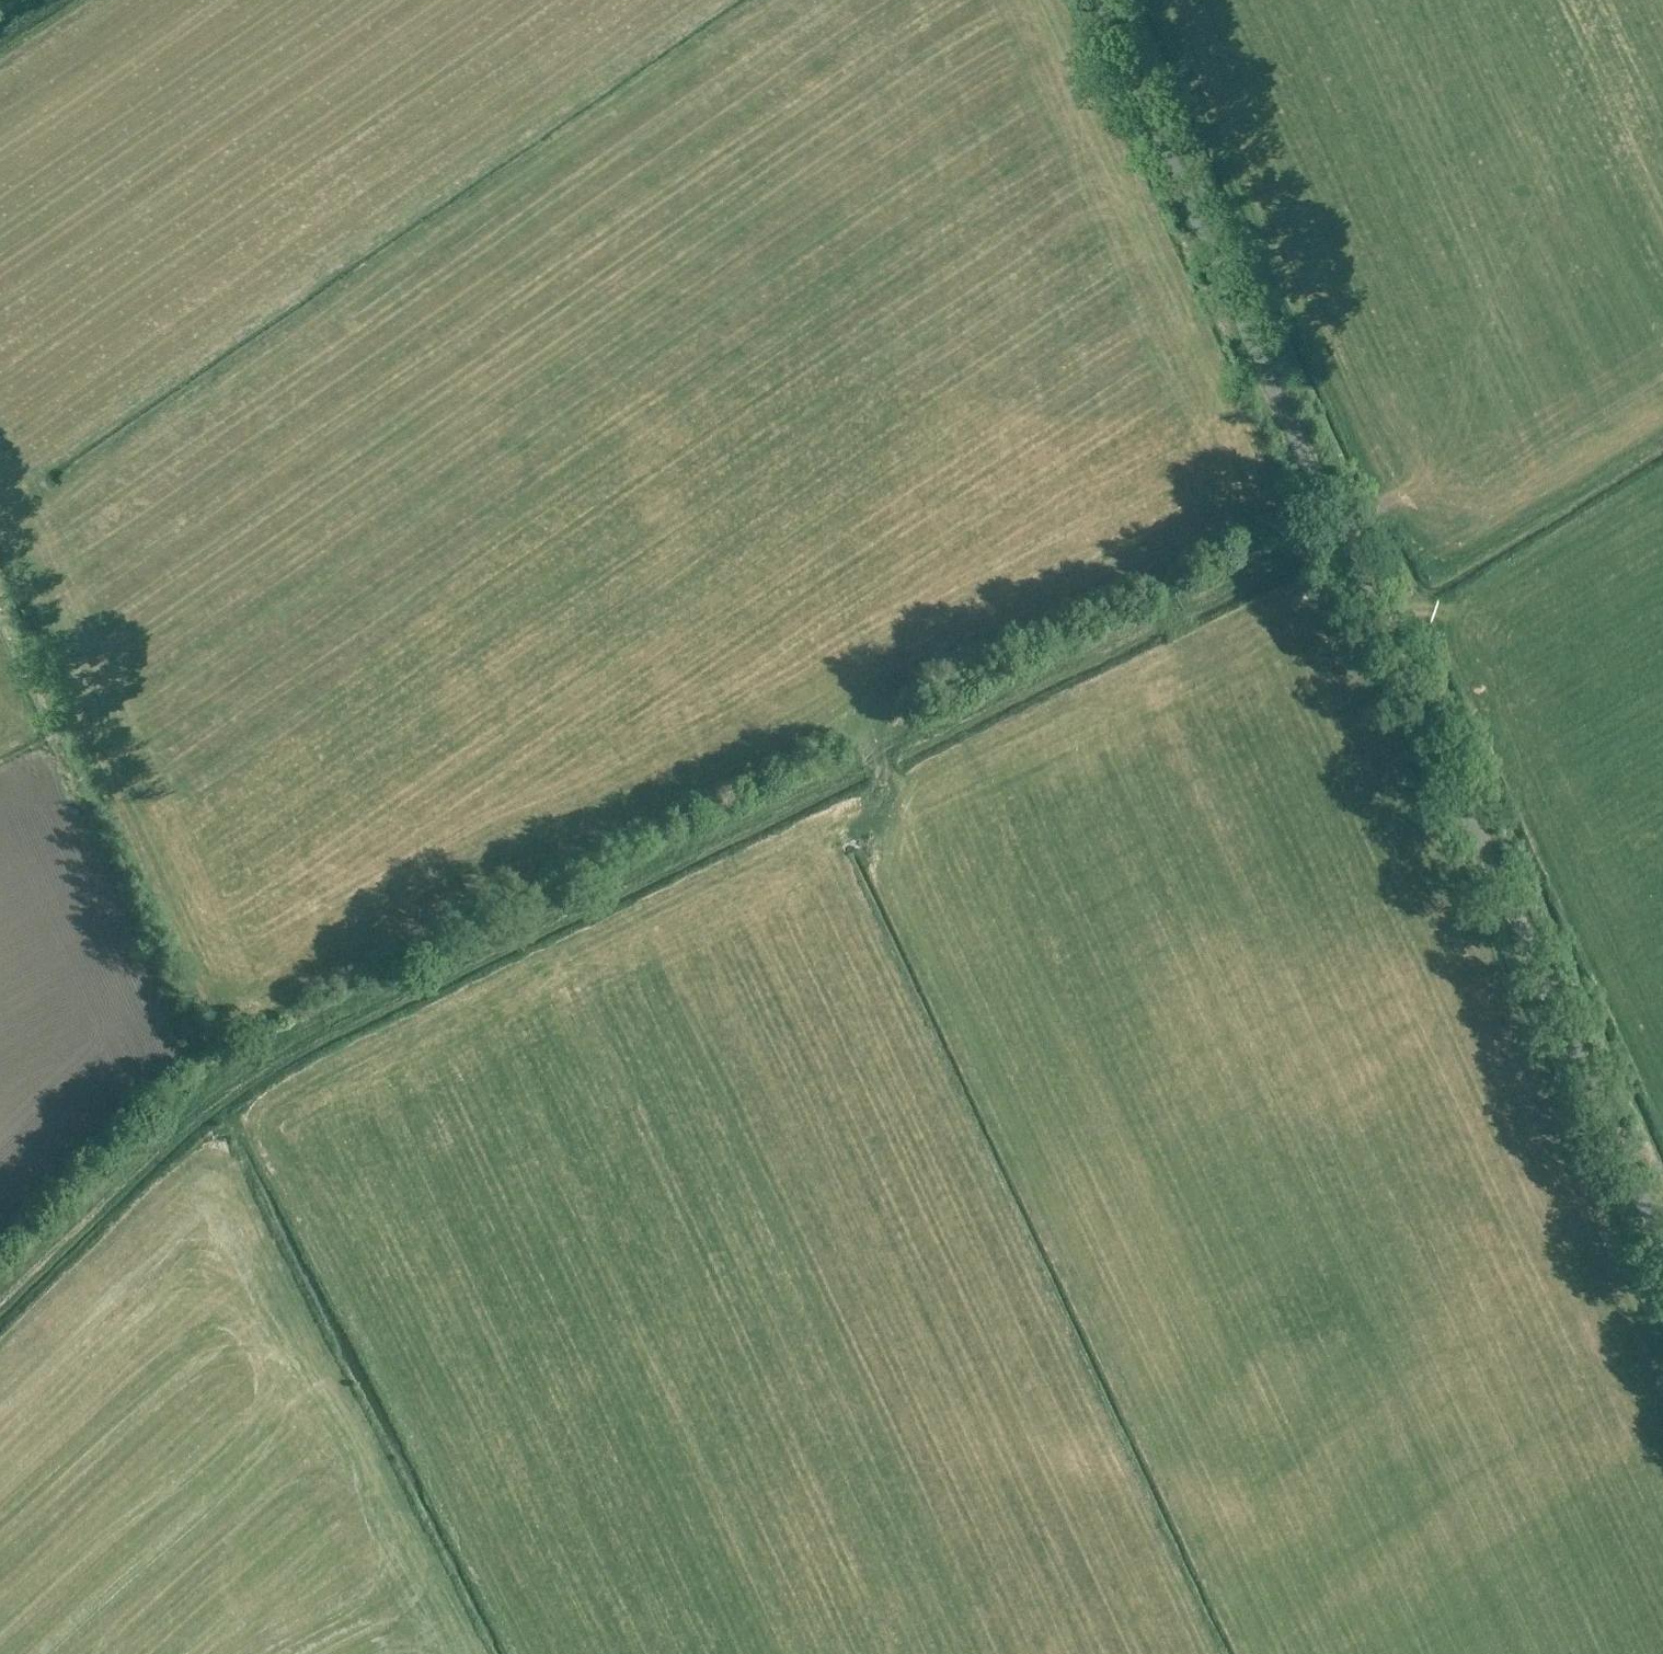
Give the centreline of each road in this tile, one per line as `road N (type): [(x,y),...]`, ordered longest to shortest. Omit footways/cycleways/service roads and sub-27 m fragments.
road 1 (track): [(1336,529),(290,1043),(171,1126),(0,1291)]
road 2 (unclassified): [(1662,1248),(1099,0)]

